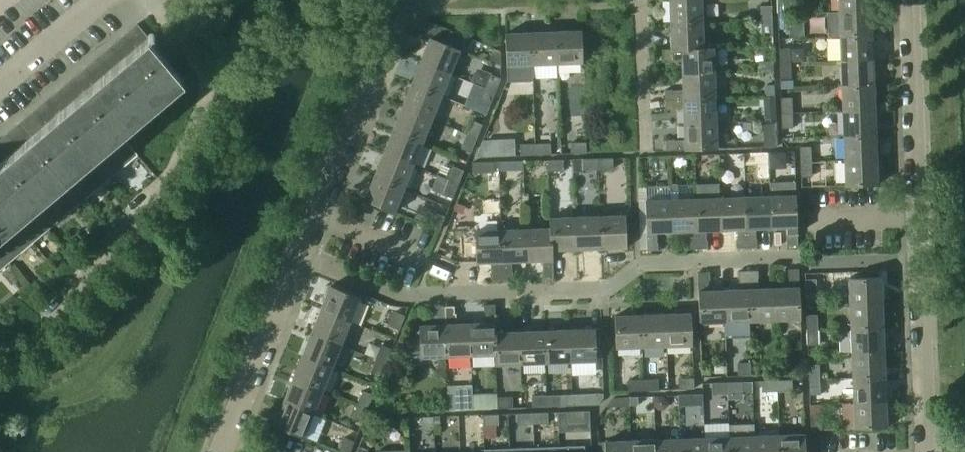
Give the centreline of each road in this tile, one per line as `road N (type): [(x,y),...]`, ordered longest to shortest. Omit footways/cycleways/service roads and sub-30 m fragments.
road 1 (residential): [(300,255),(402,295),(604,290),(644,263),(919,259)]
road 2 (unclassified): [(0,348),(47,328),(170,172),(205,99),(205,75),(149,0)]
road 3 (residential): [(300,255),(388,35),(410,0)]
road 4 (residential): [(919,259),(909,0)]
road 5 (residential): [(221,451),(300,255)]
road 6 (residential): [(925,451),(919,259)]
road 7 (residential): [(646,153),(640,0)]

